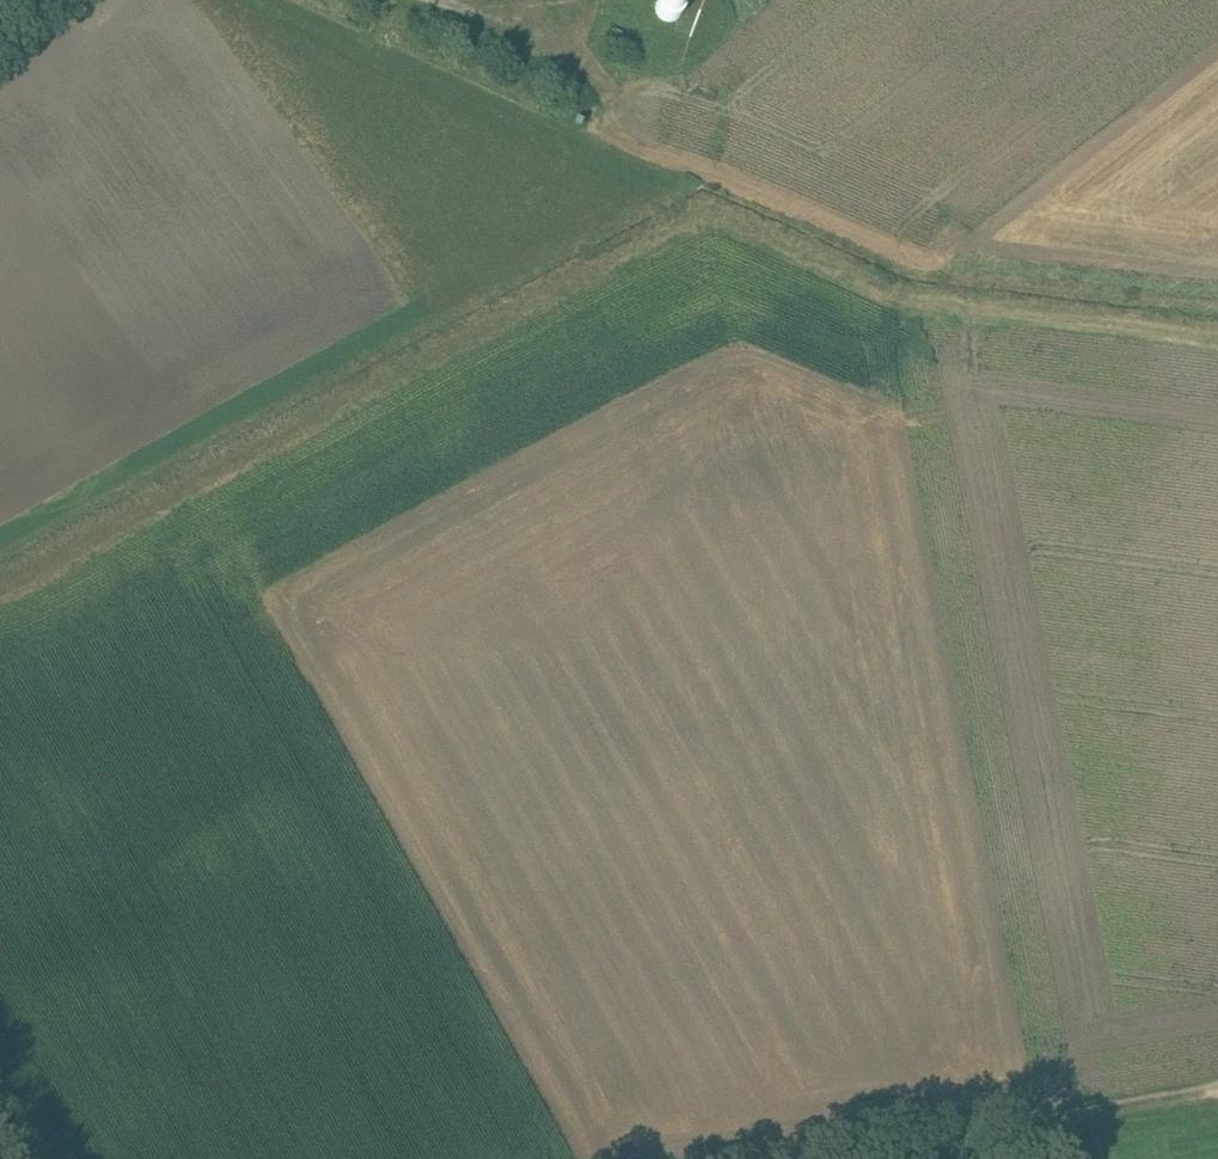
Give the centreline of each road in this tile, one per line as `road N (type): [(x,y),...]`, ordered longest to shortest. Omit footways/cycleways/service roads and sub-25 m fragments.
road 1 (track): [(1217,1085),(908,1138)]
road 2 (track): [(457,0),(643,10)]

